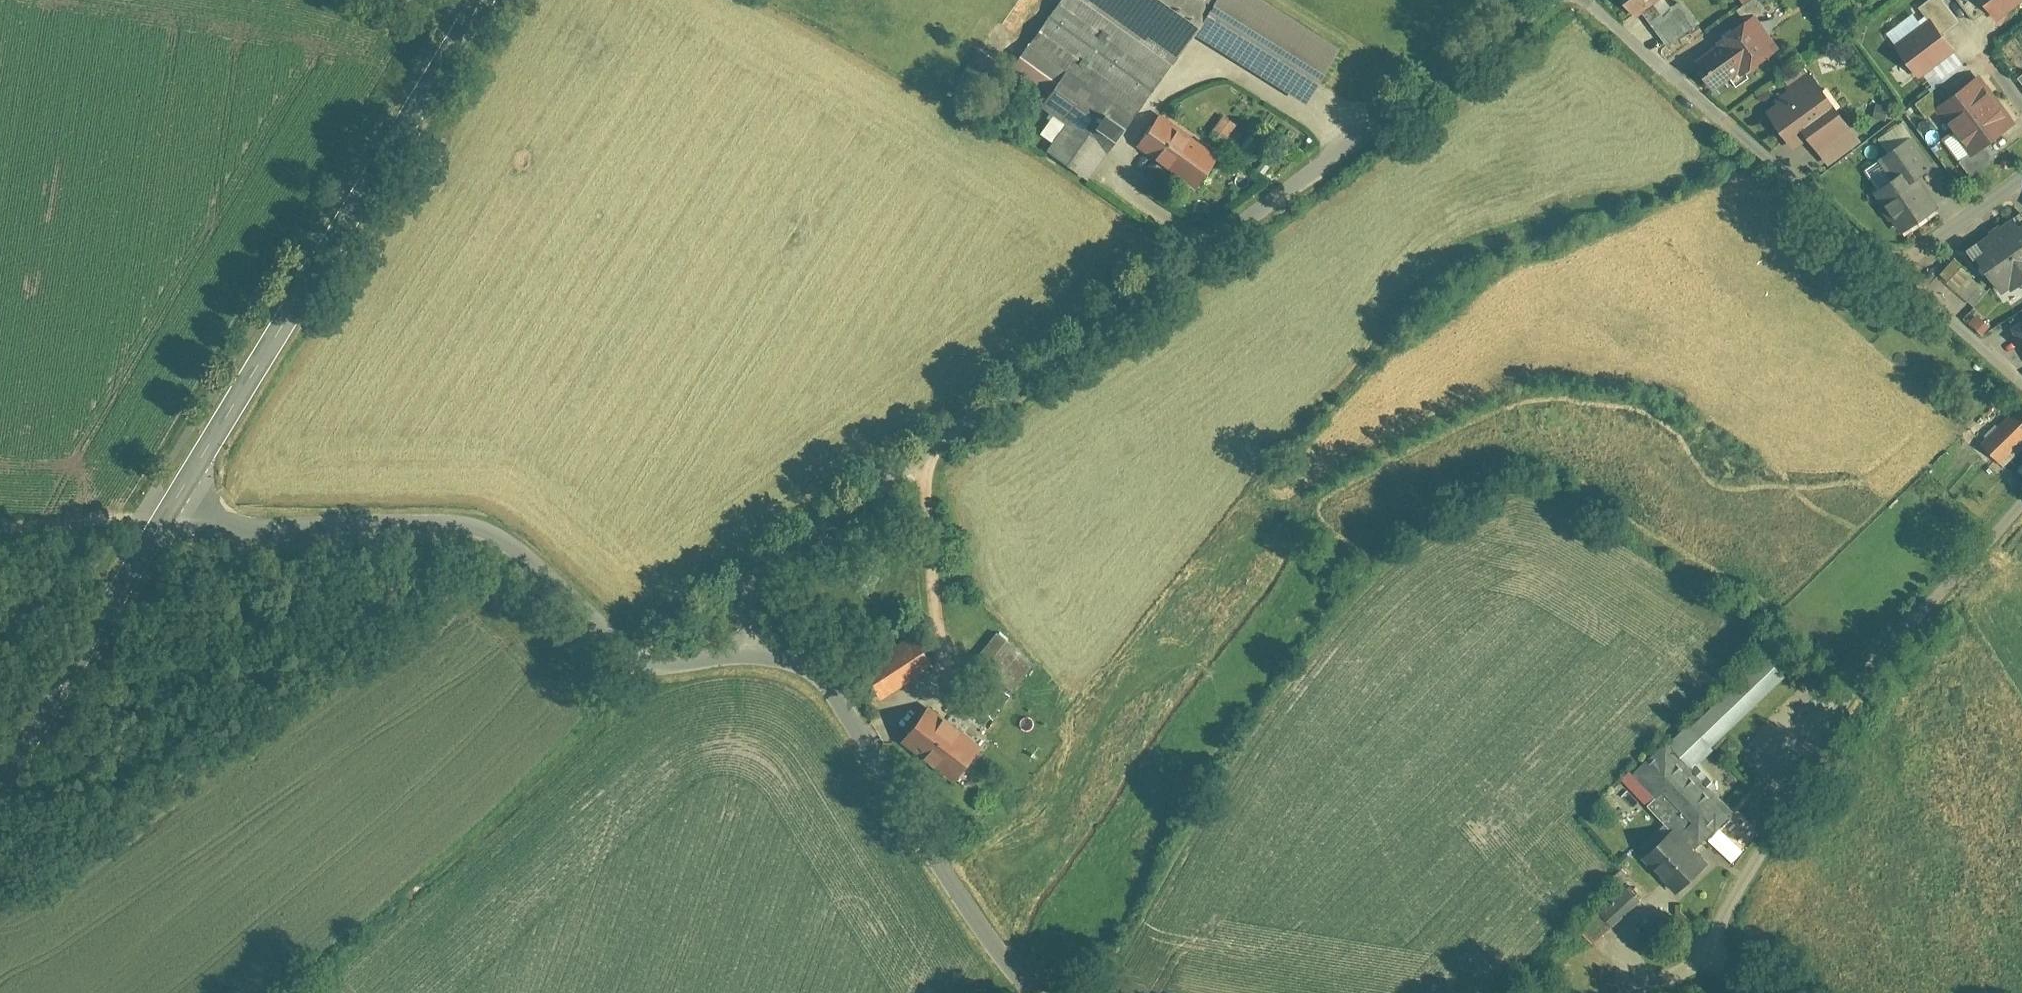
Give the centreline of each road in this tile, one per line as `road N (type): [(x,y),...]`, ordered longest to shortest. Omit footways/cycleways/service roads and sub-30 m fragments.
road 1 (residential): [(1556,0),(768,567),(750,598),(740,659)]
road 2 (residential): [(172,501),(251,529),(411,523),(481,533),(506,544),(645,662),(740,659)]
road 3 (tertiary): [(172,501),(475,3)]
road 4 (residential): [(2021,503),(1851,700),(1709,952)]
road 5 (residential): [(740,659),(799,667),(837,698),(990,939),(1033,992)]
road 6 (residential): [(1596,0),(1903,277)]
road 7 (tertiary): [(0,775),(172,501)]
road 8 (residential): [(1903,277),(2021,384)]
road 9 (residential): [(2021,183),(1903,277)]

